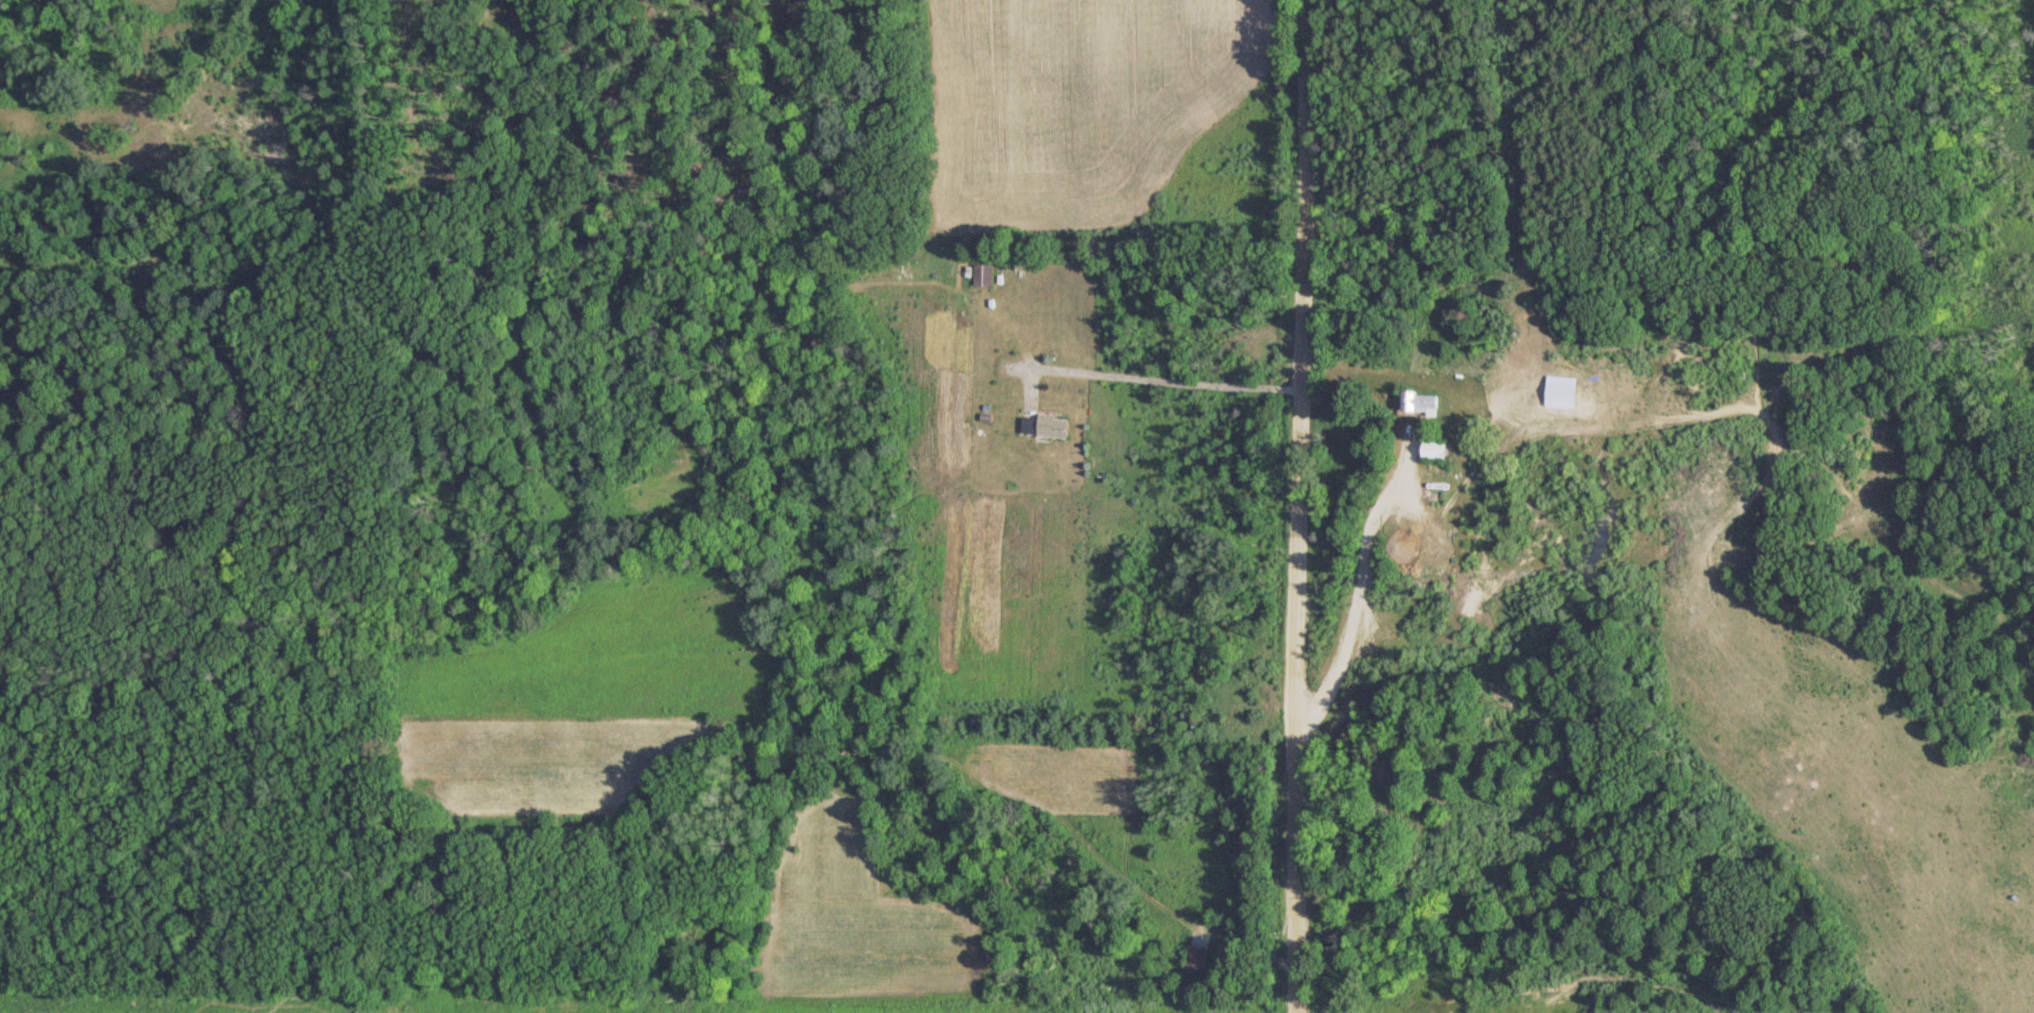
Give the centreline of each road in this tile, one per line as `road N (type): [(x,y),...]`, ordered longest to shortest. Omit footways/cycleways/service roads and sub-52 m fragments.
road 1 (residential): [(1292,1012),(1281,592),(1297,0)]

